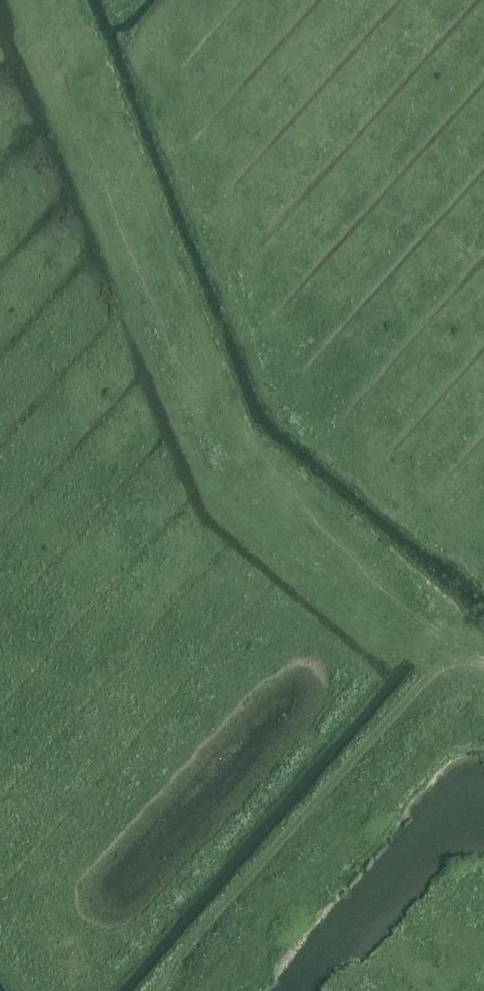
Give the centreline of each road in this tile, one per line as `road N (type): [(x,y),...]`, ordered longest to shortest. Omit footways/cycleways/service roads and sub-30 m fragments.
road 1 (track): [(483,667),(434,675),(405,694),(172,963),(161,990)]

